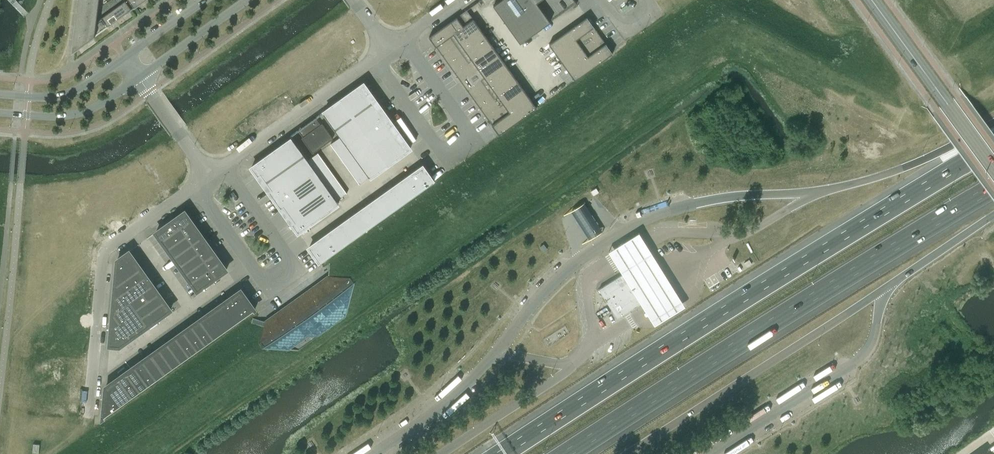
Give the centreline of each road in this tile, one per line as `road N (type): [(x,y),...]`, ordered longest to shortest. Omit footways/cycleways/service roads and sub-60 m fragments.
road 1 (motorway): [(993,146),(504,453)]
road 2 (motorway): [(573,453),(993,189)]
road 3 (unclassified): [(209,174),(387,47)]
road 4 (secondary): [(872,0),(993,167)]
road 5 (motorway): [(993,125),(902,168),(816,193)]
road 6 (residential): [(285,253),(436,144)]
road 7 (unclassified): [(387,47),(413,52),(473,137),(445,157),(436,144)]
road 8 (secondary): [(0,112),(61,117),(90,110),(139,77)]
road 9 (unclassified): [(93,357),(102,256),(134,228)]
road 10 (motorway): [(882,290),(993,213)]
road 11 (secondary): [(124,58),(76,90),(0,95)]
road 12 (secondary): [(139,77),(246,0)]

